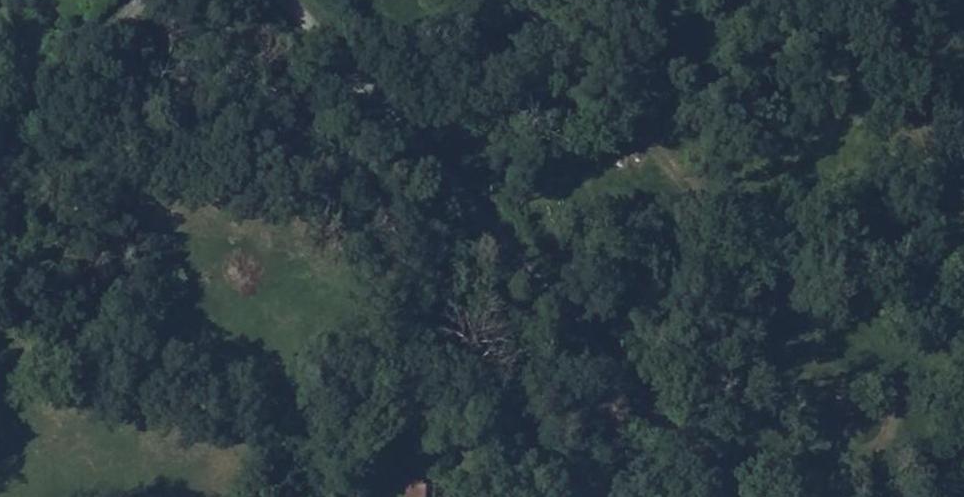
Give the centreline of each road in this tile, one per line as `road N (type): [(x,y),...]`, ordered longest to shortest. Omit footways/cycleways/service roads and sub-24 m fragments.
road 1 (residential): [(729,496),(298,0)]

